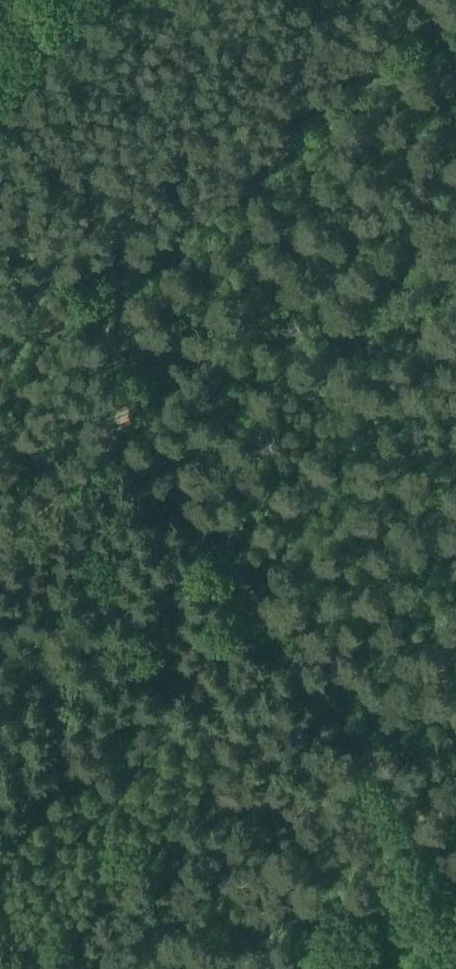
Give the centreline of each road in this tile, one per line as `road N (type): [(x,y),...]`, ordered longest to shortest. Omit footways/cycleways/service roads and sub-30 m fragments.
road 1 (track): [(431,841),(408,800),(113,443)]
road 2 (track): [(455,14),(204,212)]
road 3 (track): [(126,348),(90,297),(0,224)]
road 4 (track): [(204,212),(144,281),(126,348)]
road 5 (track): [(113,443),(0,544)]

